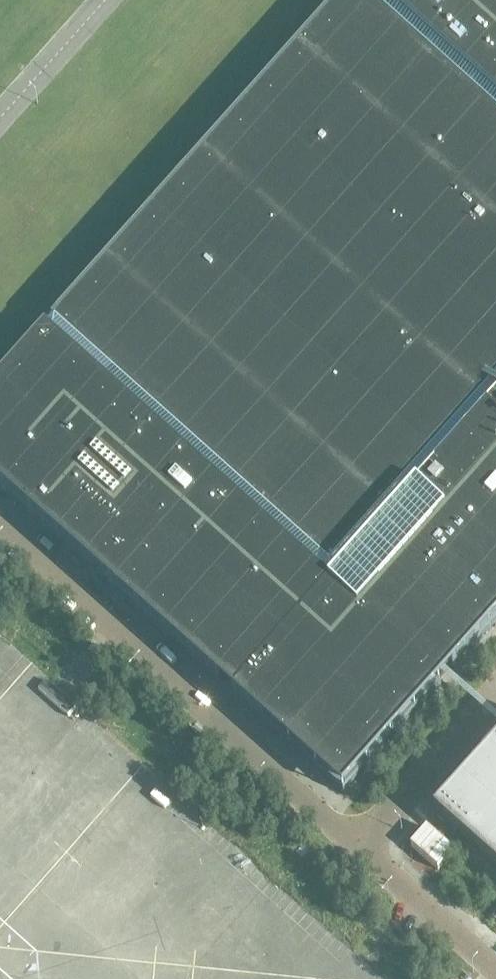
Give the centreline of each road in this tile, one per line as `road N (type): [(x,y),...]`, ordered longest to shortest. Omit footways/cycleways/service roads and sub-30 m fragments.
road 1 (unclassified): [(359,852),(495,697)]
road 2 (unclassified): [(104,0),(0,117)]

